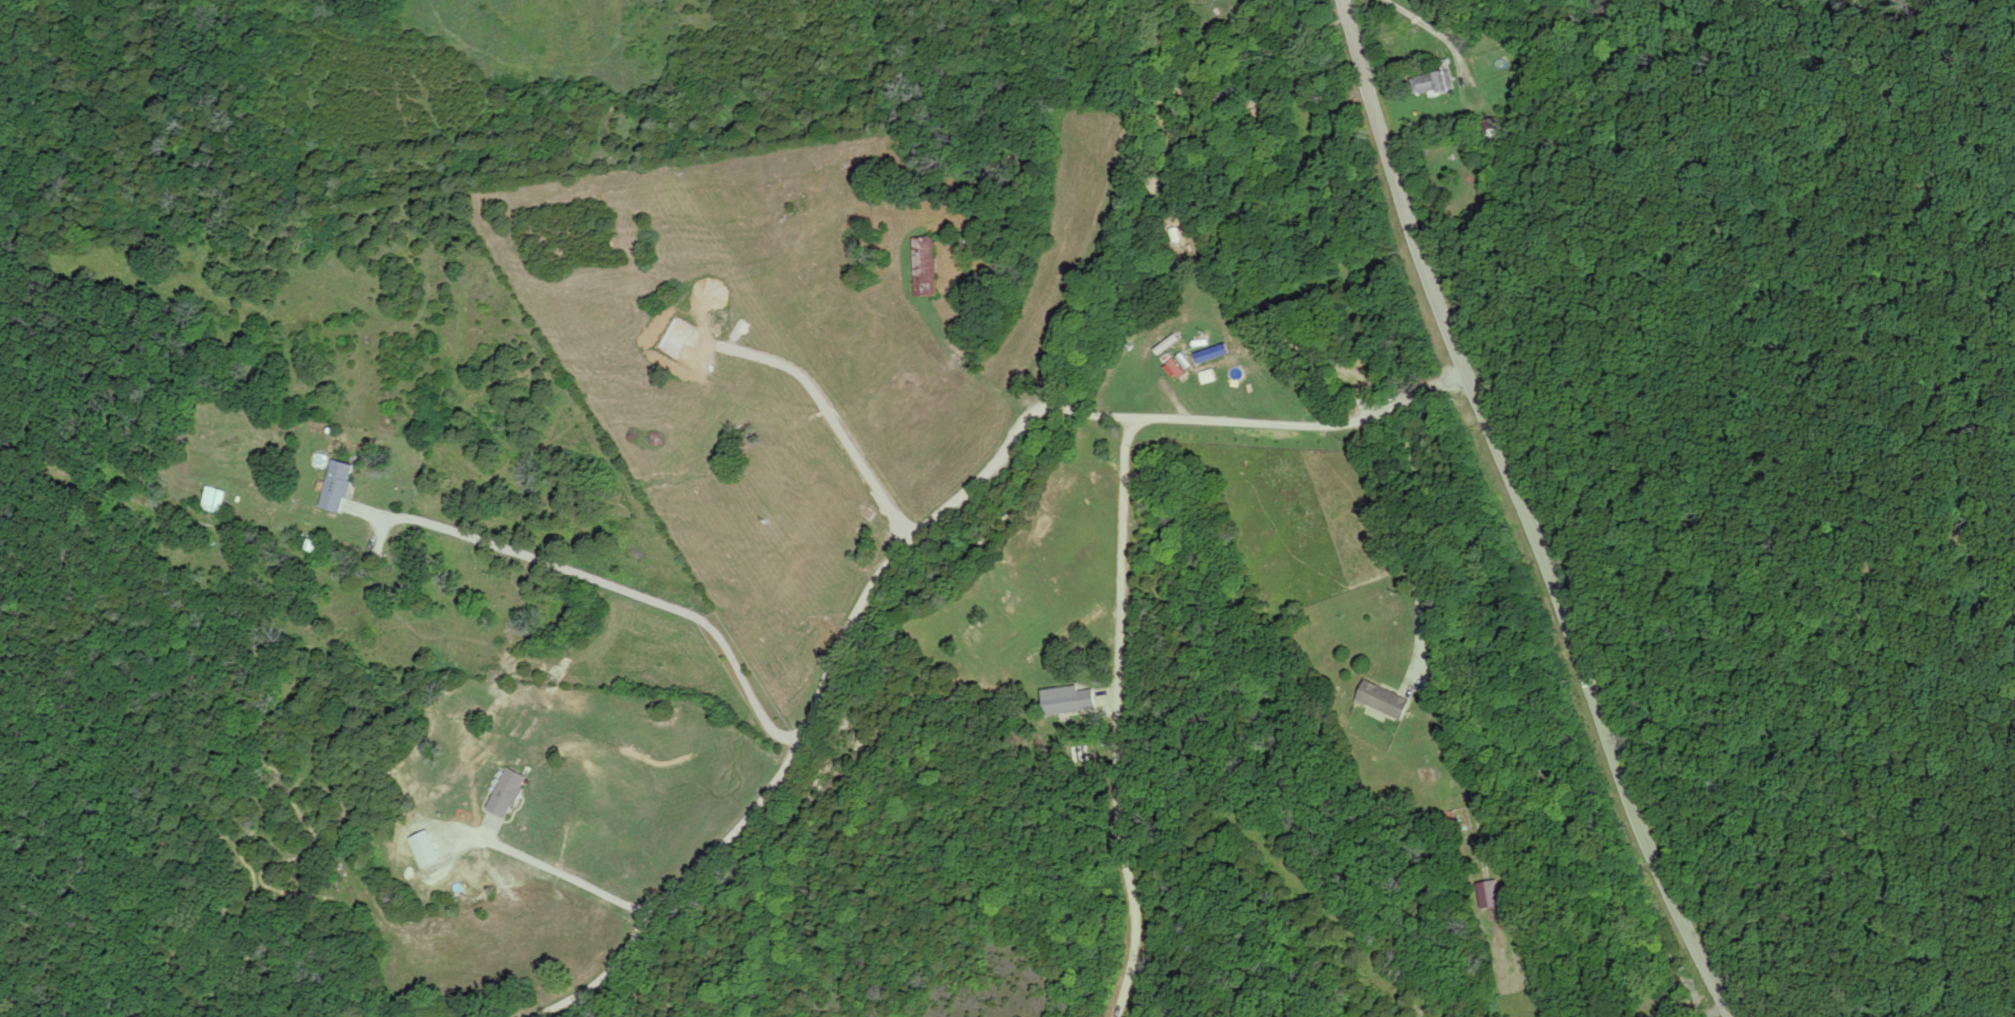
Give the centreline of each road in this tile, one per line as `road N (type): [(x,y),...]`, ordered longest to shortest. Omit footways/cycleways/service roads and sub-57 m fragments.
road 1 (tertiary): [(1731,1016),(1638,823),(1447,326),(1344,0)]
road 2 (residential): [(1889,912),(1854,797),(1870,614),(1973,320)]
road 3 (residential): [(1721,997),(1961,868)]

